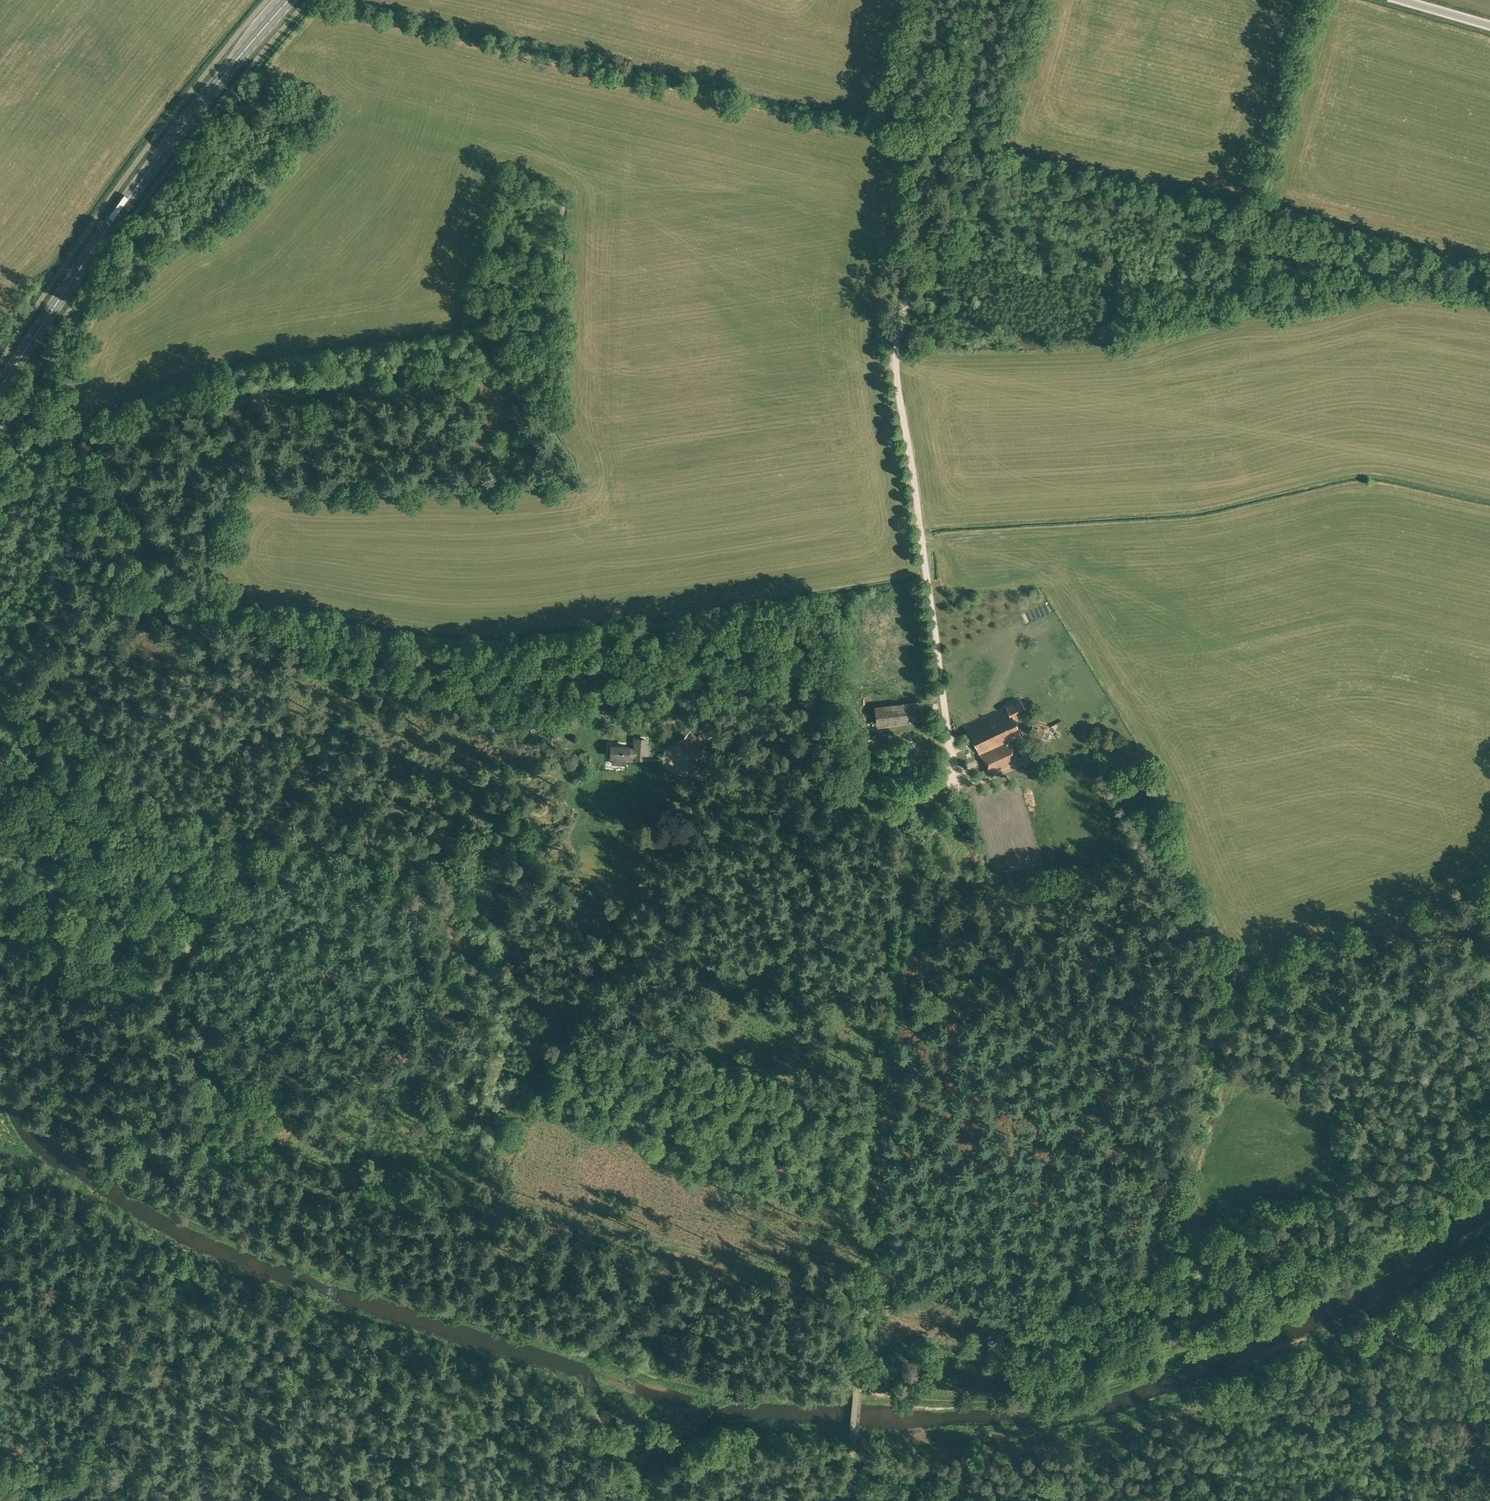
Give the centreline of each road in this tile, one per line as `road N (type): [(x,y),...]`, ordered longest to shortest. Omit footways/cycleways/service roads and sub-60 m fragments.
road 1 (track): [(853,1431),(903,815),(954,774),(894,357),(974,0)]
road 2 (secondary): [(0,392),(161,154),(289,0)]

